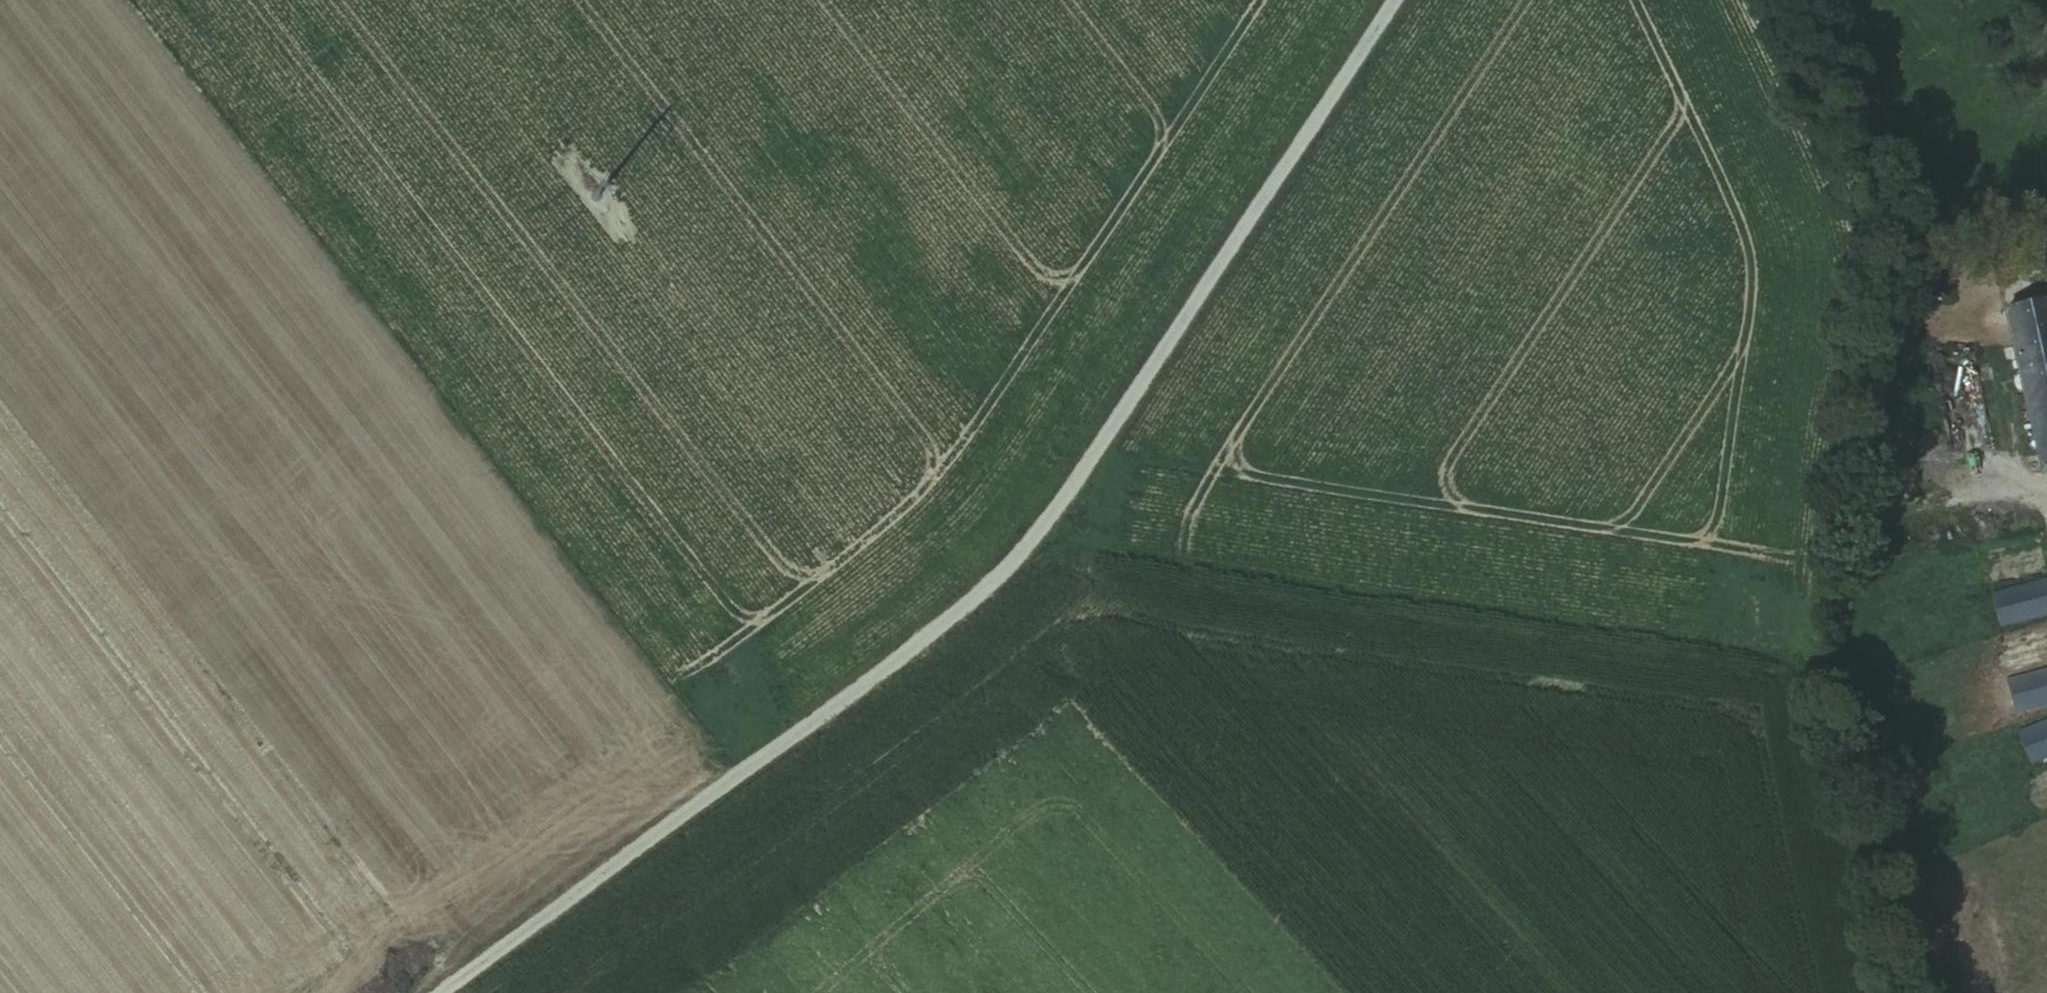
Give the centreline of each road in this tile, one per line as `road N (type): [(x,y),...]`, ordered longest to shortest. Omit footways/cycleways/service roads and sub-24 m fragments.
road 1 (track): [(1400,0),(1027,563),(446,992)]

